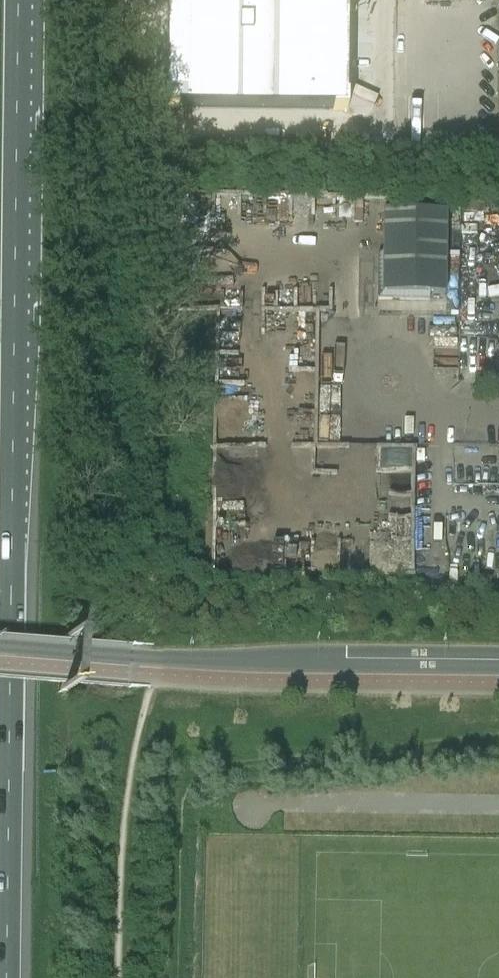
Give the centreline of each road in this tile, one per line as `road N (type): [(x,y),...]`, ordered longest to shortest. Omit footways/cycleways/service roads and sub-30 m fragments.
road 1 (motorway): [(3,977),(19,0)]
road 2 (unclassified): [(411,397),(407,360),(369,355),(356,391),(388,411)]

